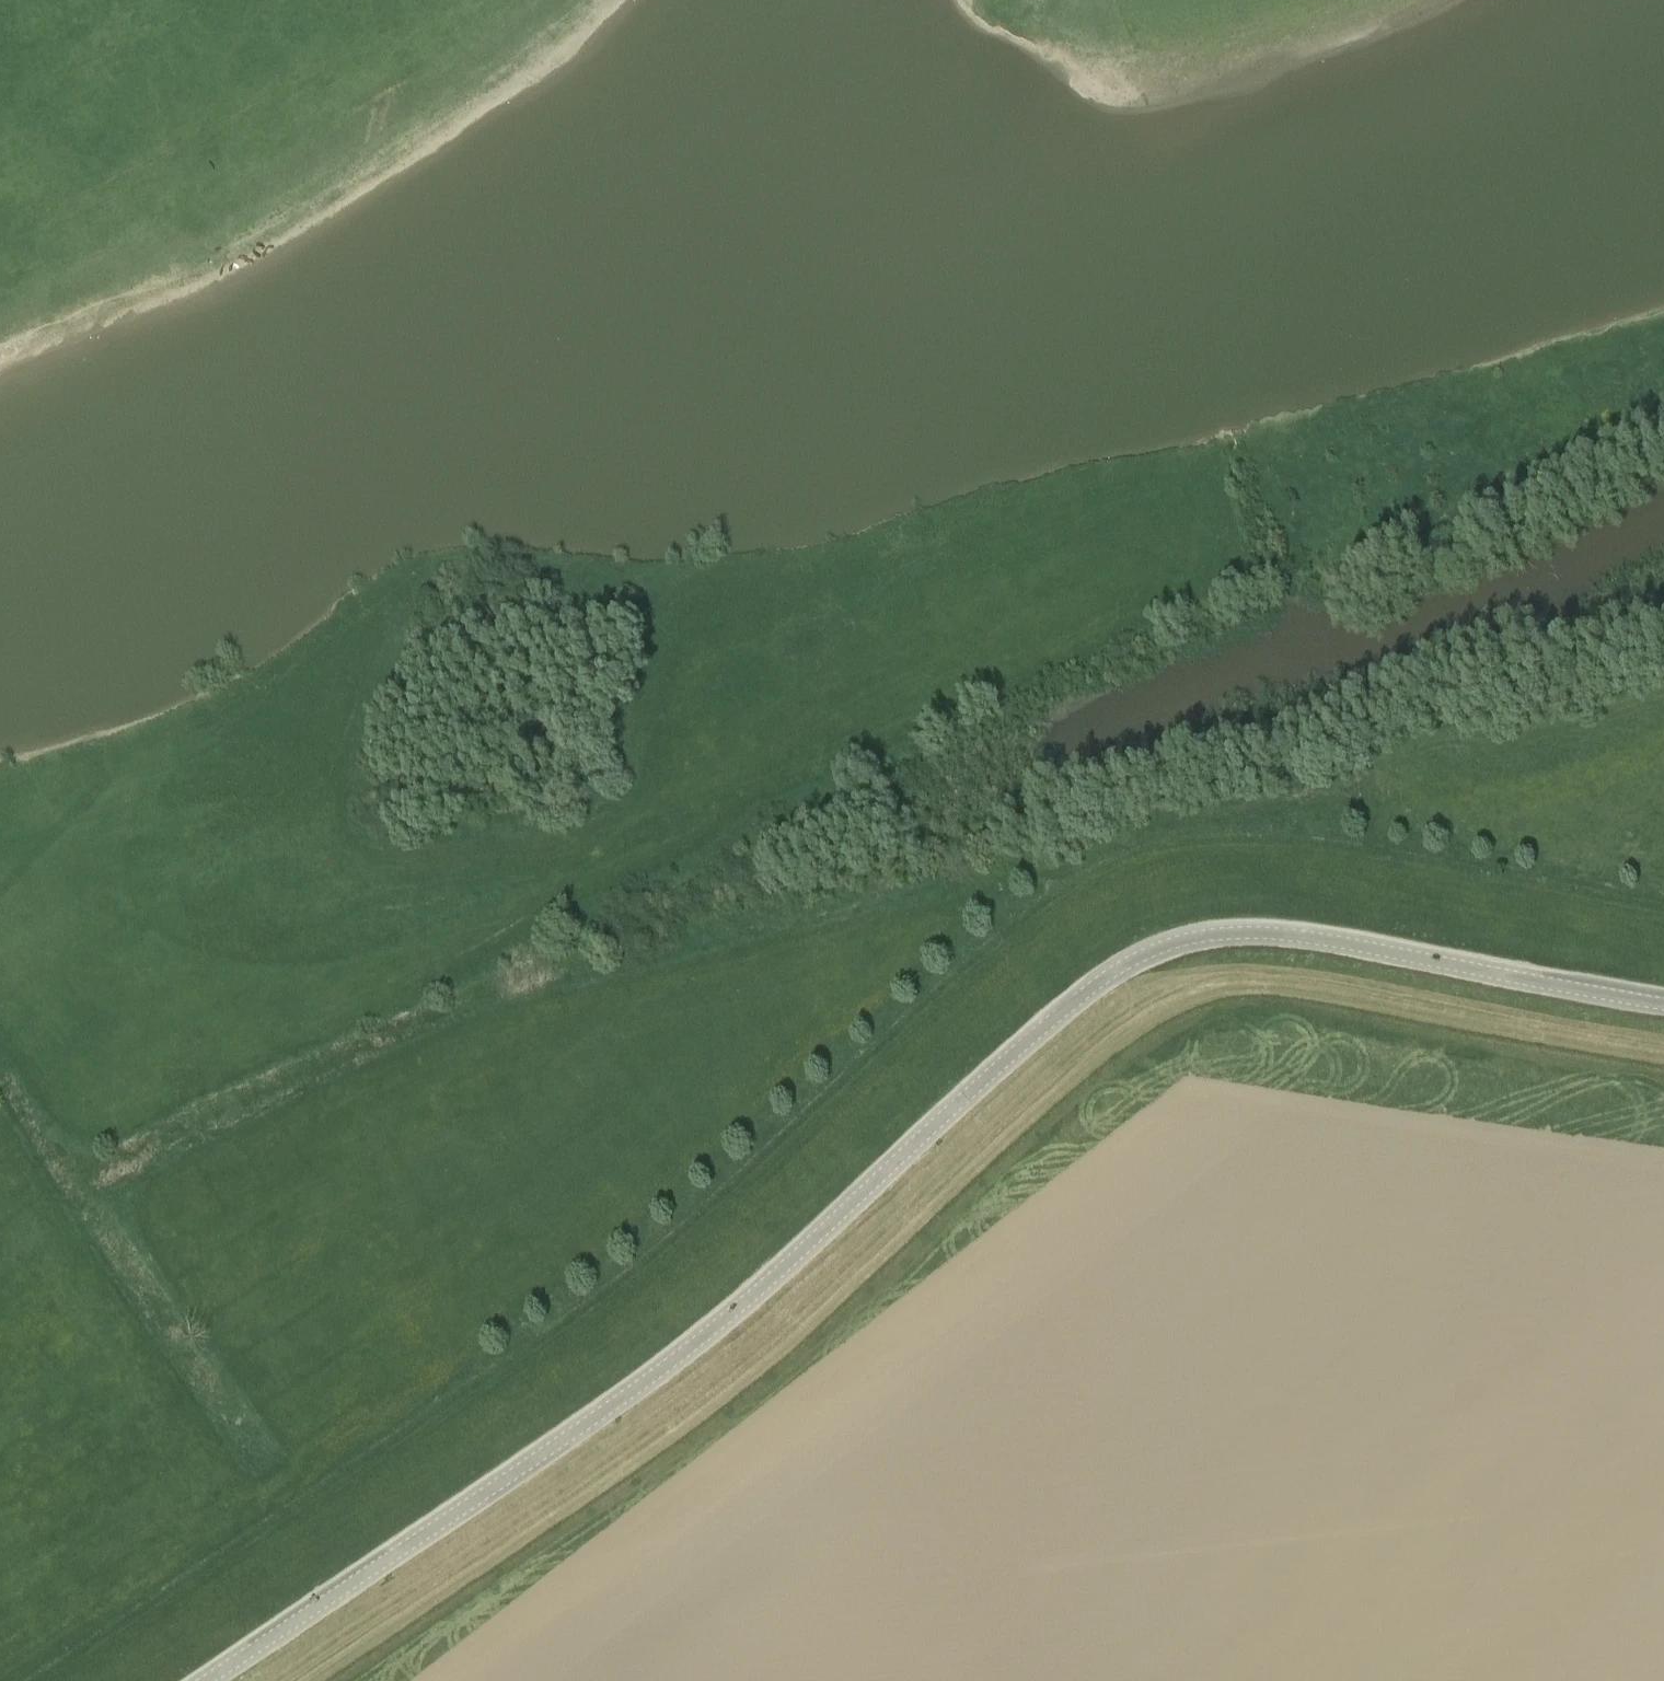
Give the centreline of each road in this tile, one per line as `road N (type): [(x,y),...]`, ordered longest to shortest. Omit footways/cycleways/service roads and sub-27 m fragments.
road 1 (tertiary): [(210,1680),(693,1350),(1060,1014),(1164,948),(1210,937),(1319,943),(1663,1009)]

